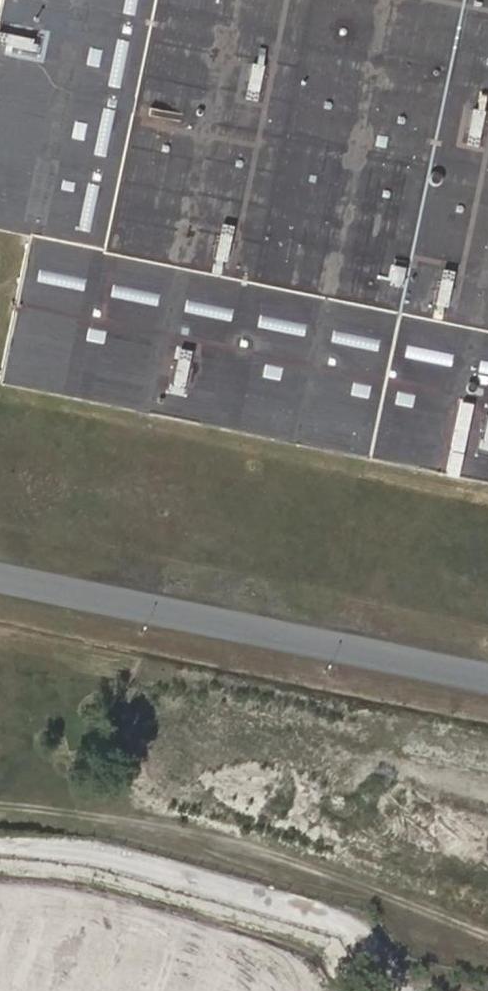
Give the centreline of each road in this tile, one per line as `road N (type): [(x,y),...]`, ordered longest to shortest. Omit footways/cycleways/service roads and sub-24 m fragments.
road 1 (track): [(0,843),(81,854),(366,934),(397,990)]

